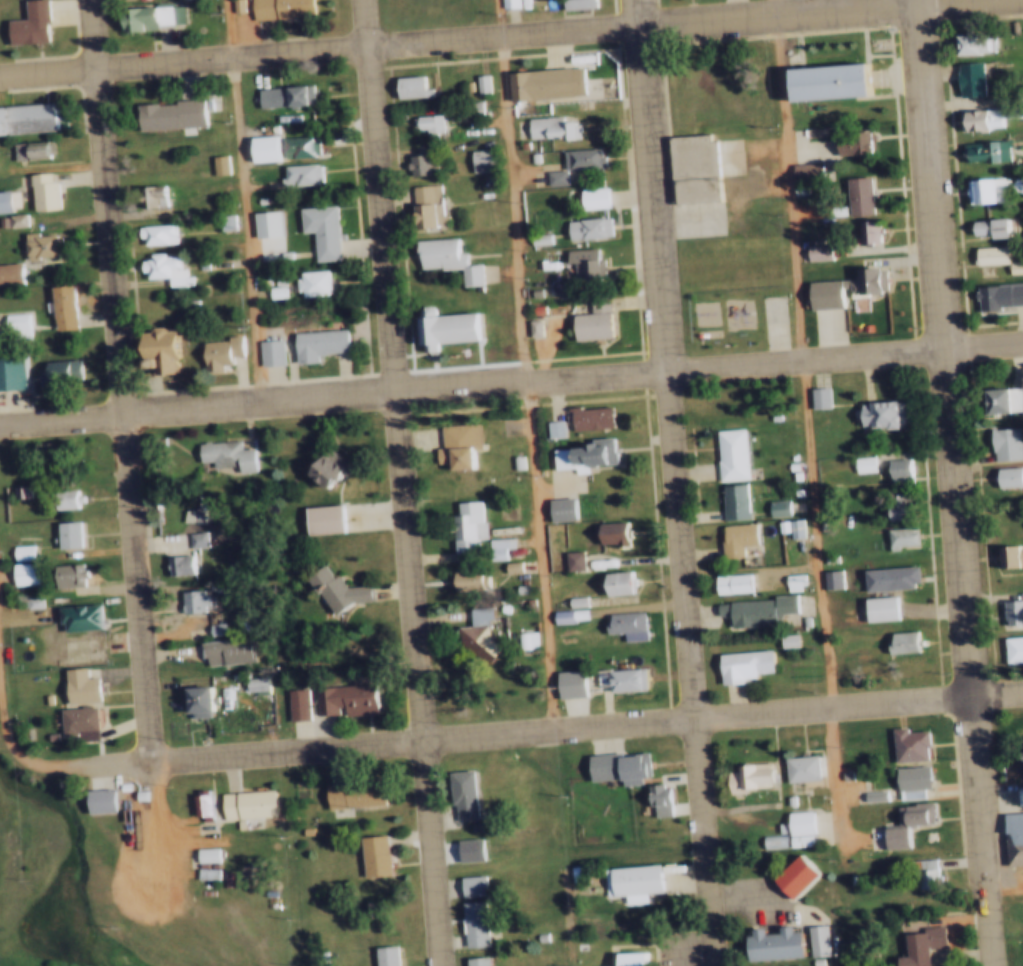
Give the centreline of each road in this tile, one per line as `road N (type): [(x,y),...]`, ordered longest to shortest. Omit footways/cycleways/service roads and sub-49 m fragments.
road 1 (tertiary): [(998,965),(915,0)]
road 2 (residential): [(441,965),(366,0)]
road 3 (residential): [(713,965),(639,0)]
road 4 (residential): [(0,426),(942,351)]
road 5 (residential): [(0,81),(915,2)]
road 6 (residential): [(150,760),(973,702)]
road 7 (residential): [(150,760),(98,74)]

